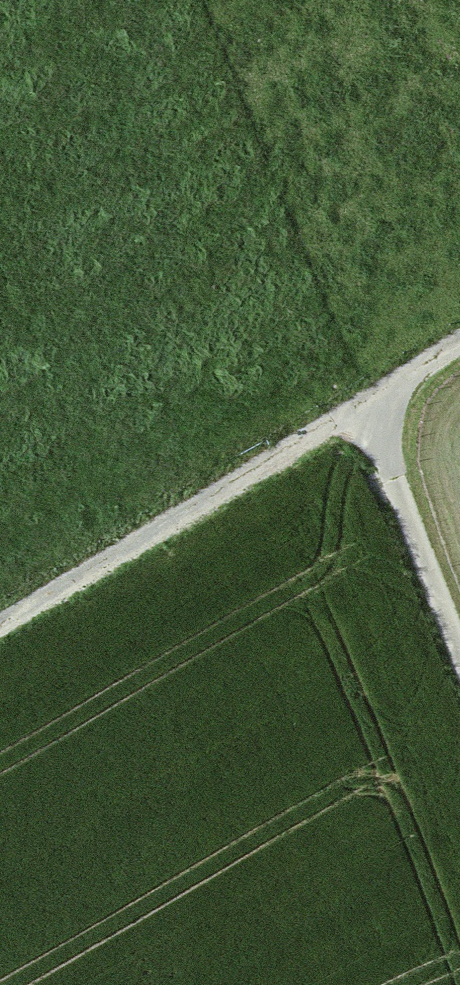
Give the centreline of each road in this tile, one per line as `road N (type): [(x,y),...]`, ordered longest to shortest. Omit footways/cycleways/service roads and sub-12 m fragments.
road 1 (track): [(0,619),(362,405)]
road 2 (track): [(362,405),(459,664)]

